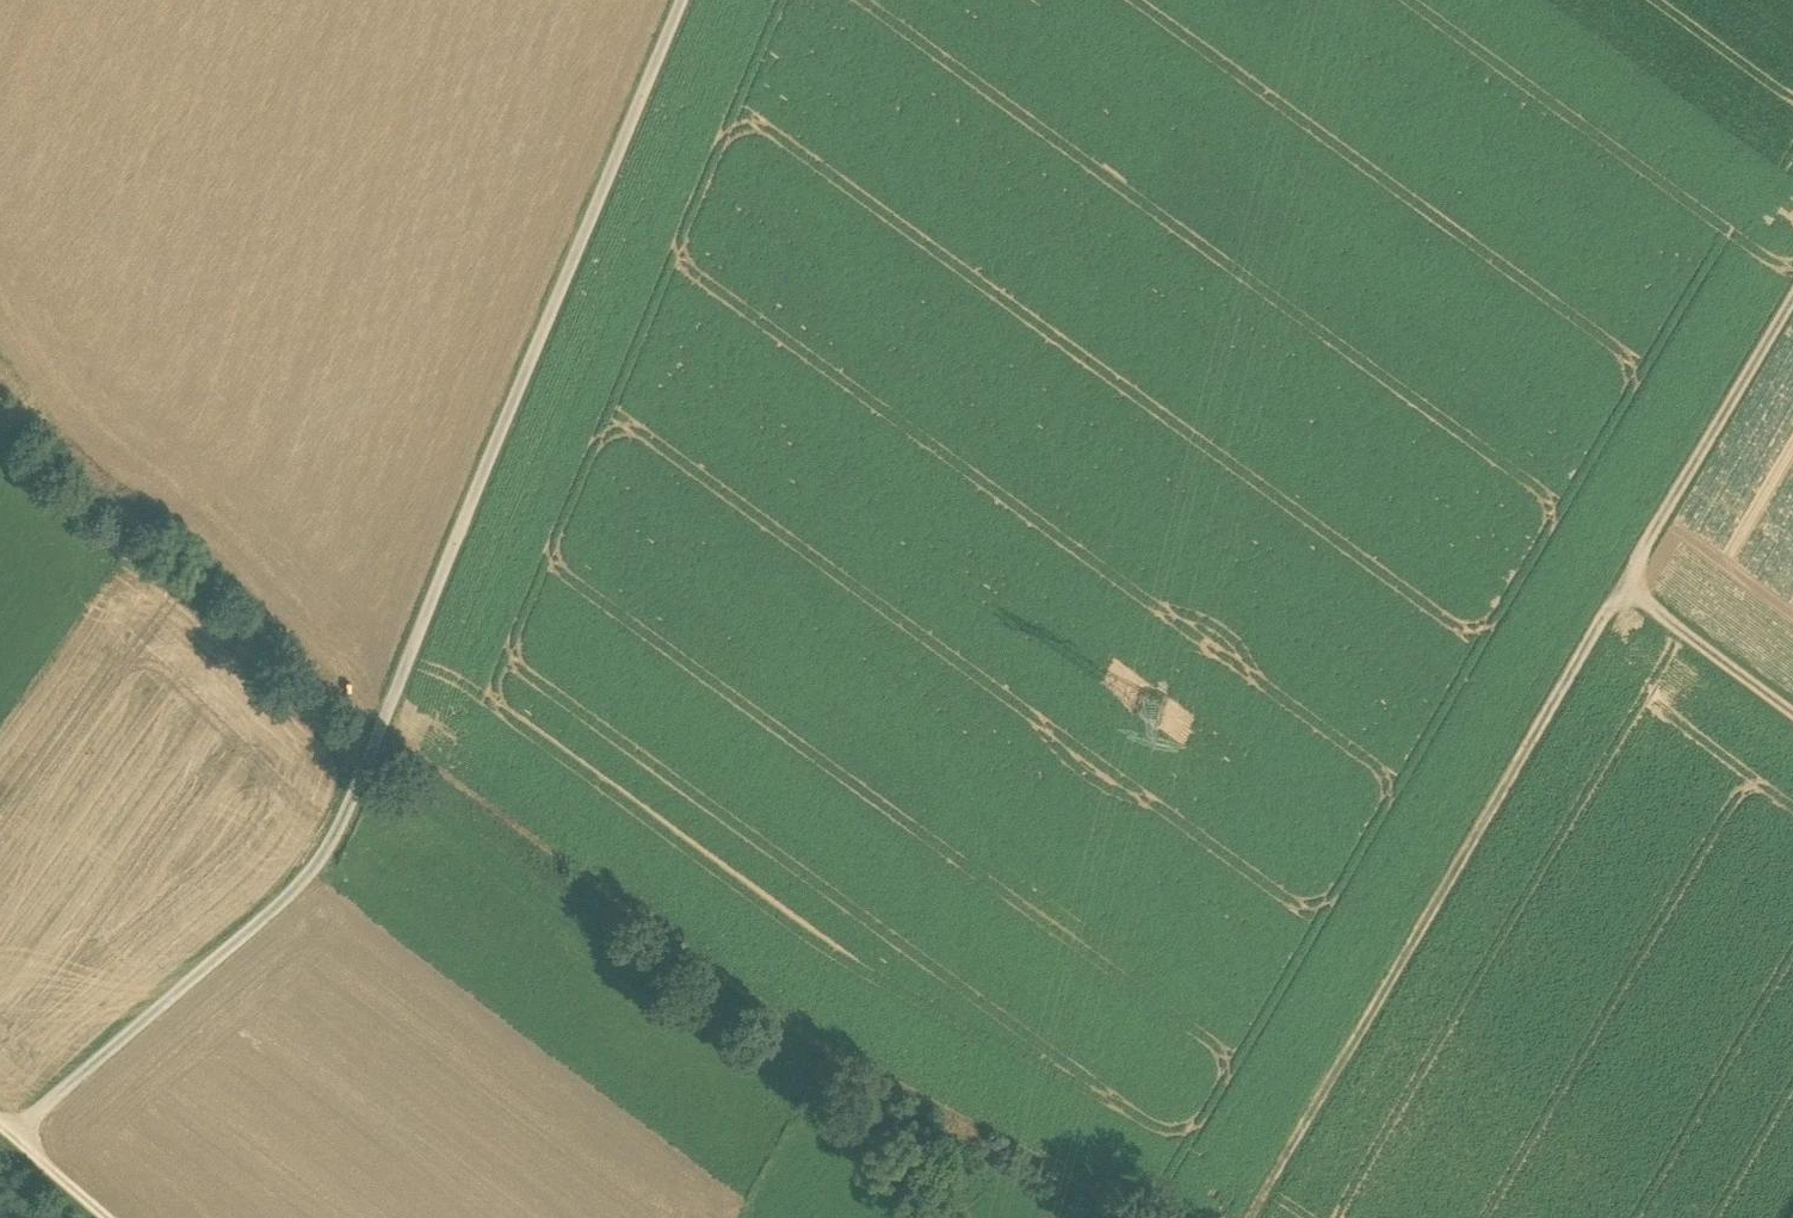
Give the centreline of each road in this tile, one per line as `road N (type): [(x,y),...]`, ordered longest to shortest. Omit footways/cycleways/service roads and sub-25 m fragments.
road 1 (track): [(681,0),(331,844),(291,895),(11,1134)]
road 2 (track): [(1275,1217),(1639,597)]
road 3 (track): [(1792,717),(1639,597),(1792,338)]
road 4 (track): [(11,1134),(106,1217)]

